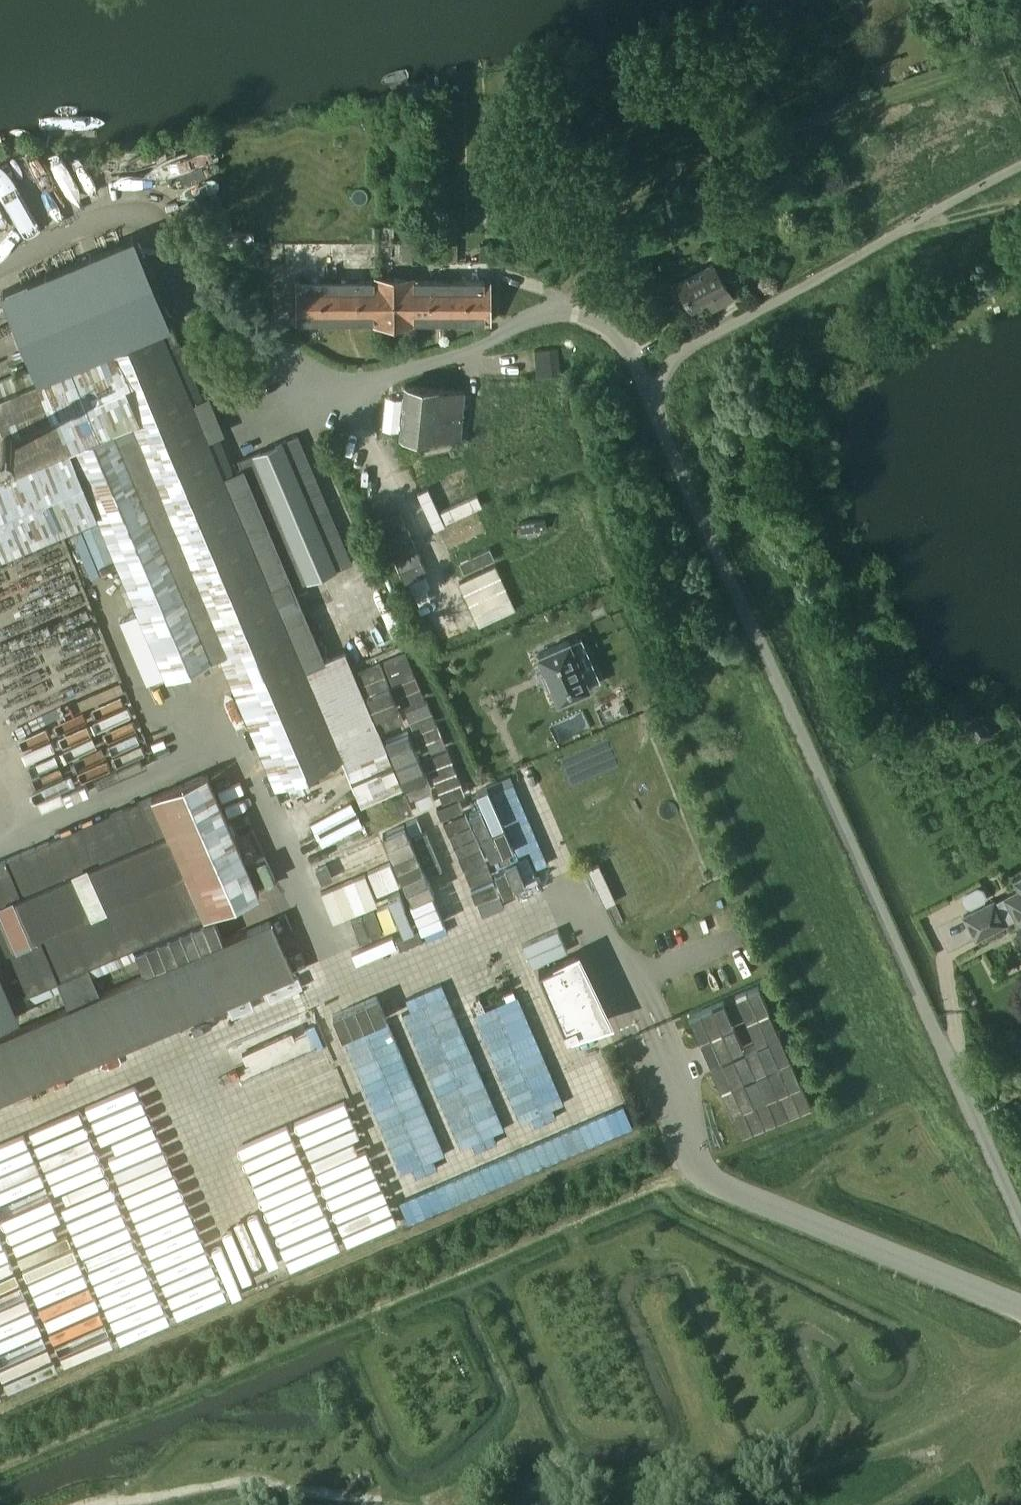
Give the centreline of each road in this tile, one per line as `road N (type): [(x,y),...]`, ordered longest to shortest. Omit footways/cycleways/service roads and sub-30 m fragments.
road 1 (unclassified): [(653,407),(1020,1222)]
road 2 (track): [(0,1476),(697,1166)]
road 3 (residential): [(653,407),(620,333),(580,309),(550,310),(456,353),(356,380),(310,368),(213,297)]
road 4 (unclassified): [(1020,167),(697,341),(672,363),(653,407)]

